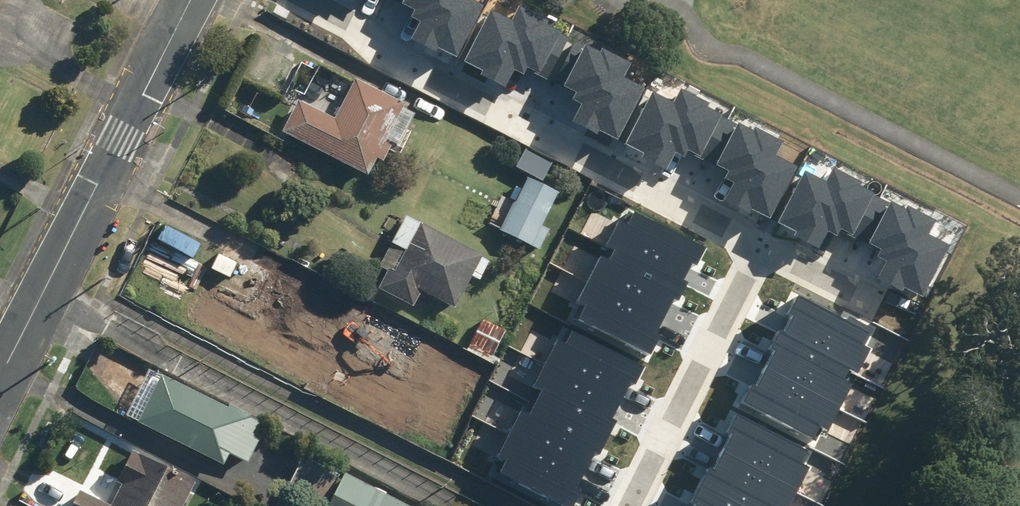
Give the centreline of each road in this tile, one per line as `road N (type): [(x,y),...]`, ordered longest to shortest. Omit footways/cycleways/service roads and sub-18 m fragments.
road 1 (residential): [(289,0),(763,233)]
road 2 (secondary): [(191,0),(0,381)]
road 3 (residential): [(763,233),(630,503)]

